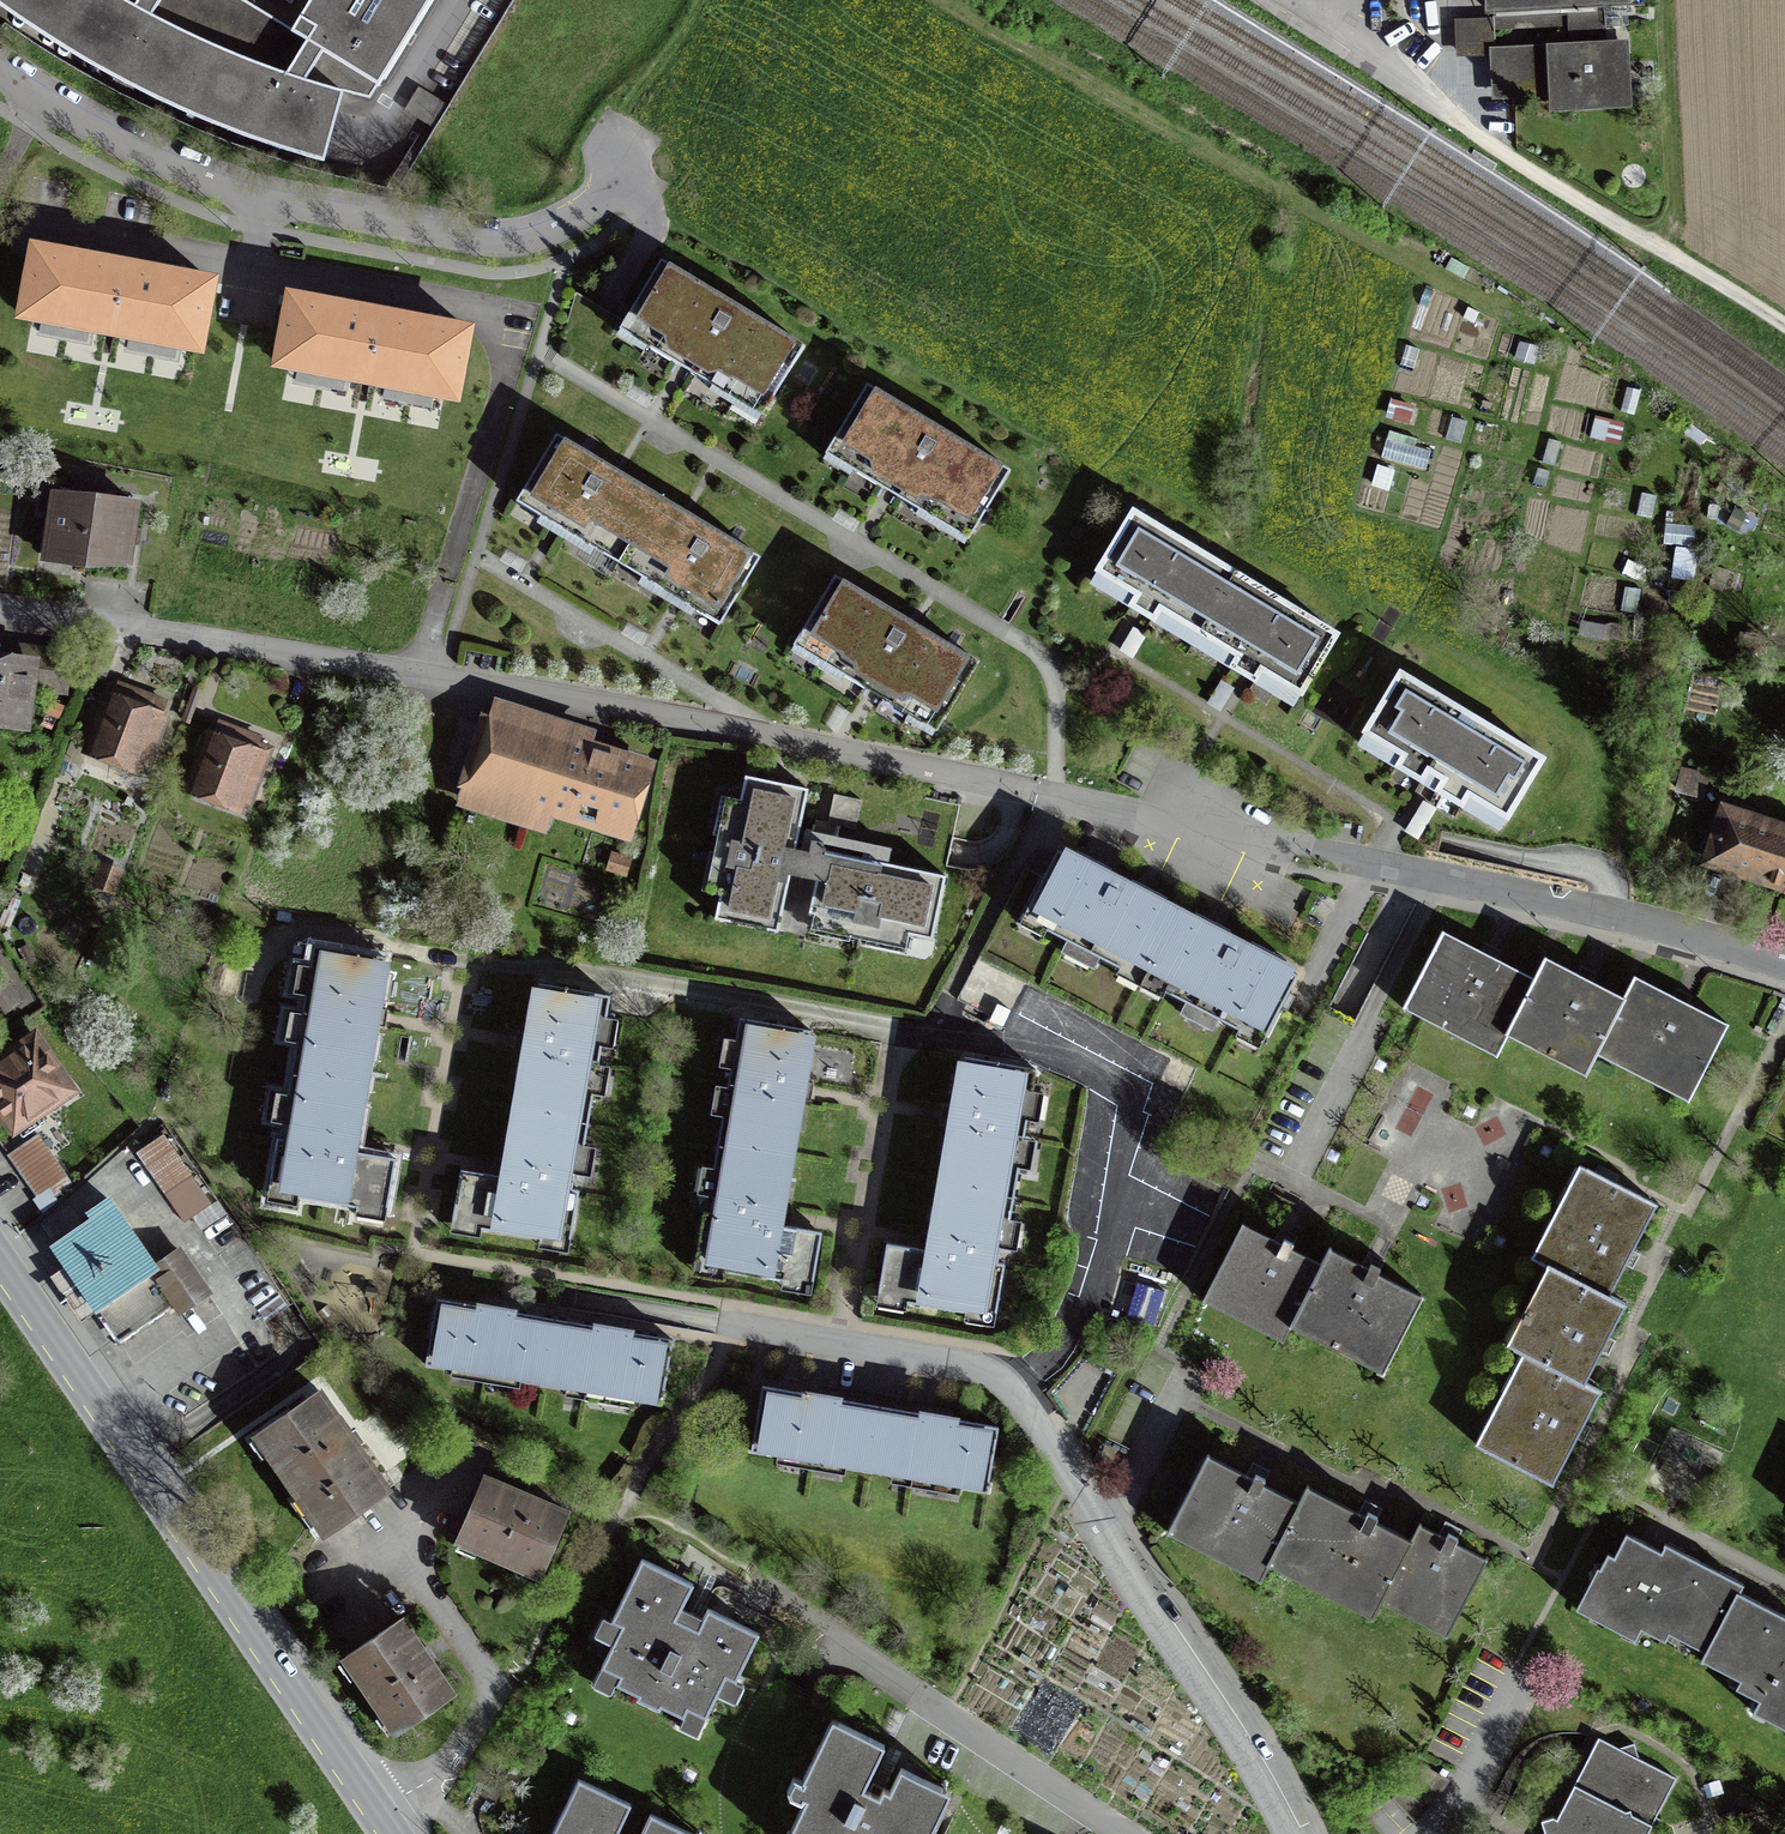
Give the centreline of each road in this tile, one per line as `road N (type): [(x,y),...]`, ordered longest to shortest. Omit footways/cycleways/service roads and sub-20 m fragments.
road 1 (residential): [(0,610),(423,672),(761,733),(1604,914),(1784,963)]
road 2 (residential): [(1292,1833),(1006,1380),(982,1368),(726,1324)]
road 3 (primary): [(0,1268),(388,1833)]
road 4 (residential): [(0,68),(183,168),(265,198),(496,241),(554,230),(621,172)]
road 5 (track): [(1682,259),(1450,115)]
road 6 (track): [(1669,0),(1682,259)]
road 7 (residential): [(388,1833),(477,1736)]
road 8 (track): [(1784,326),(1682,259)]

